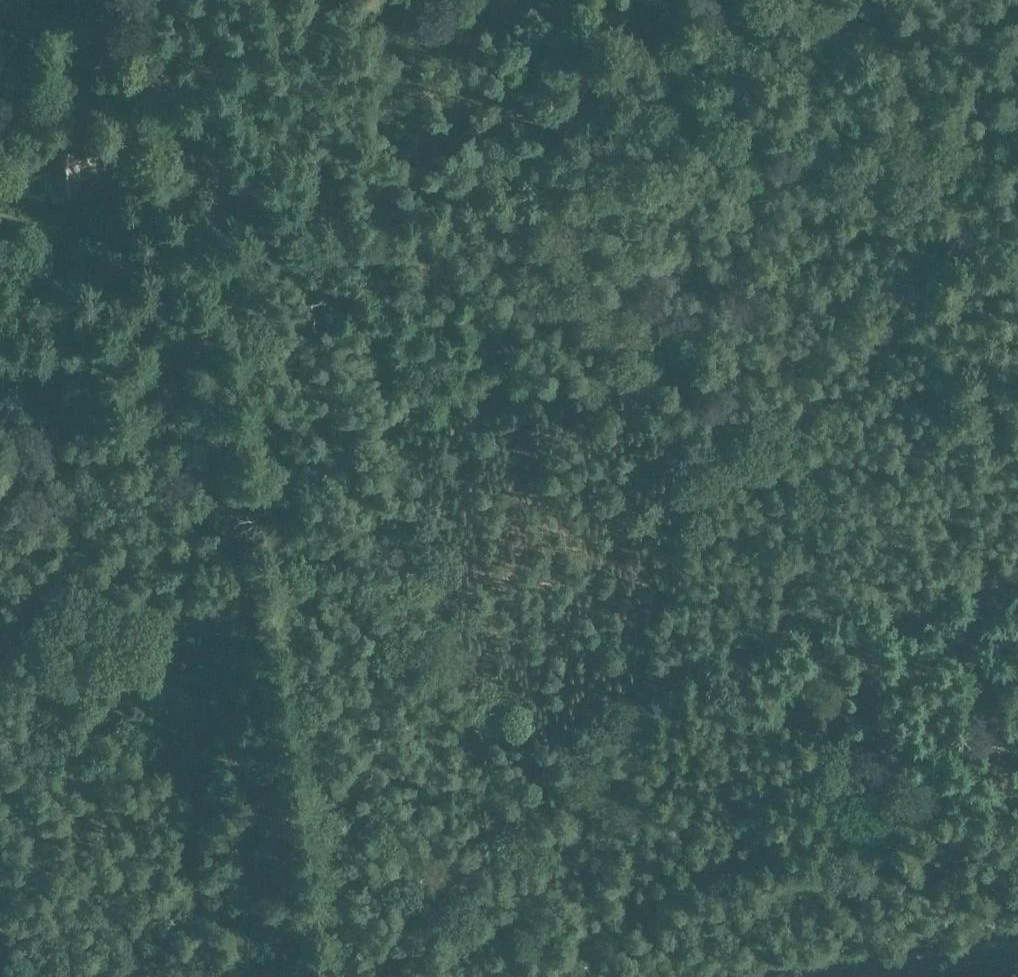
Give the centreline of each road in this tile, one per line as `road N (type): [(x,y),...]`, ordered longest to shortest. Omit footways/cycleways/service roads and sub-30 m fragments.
road 1 (primary): [(873,976),(1017,957)]

